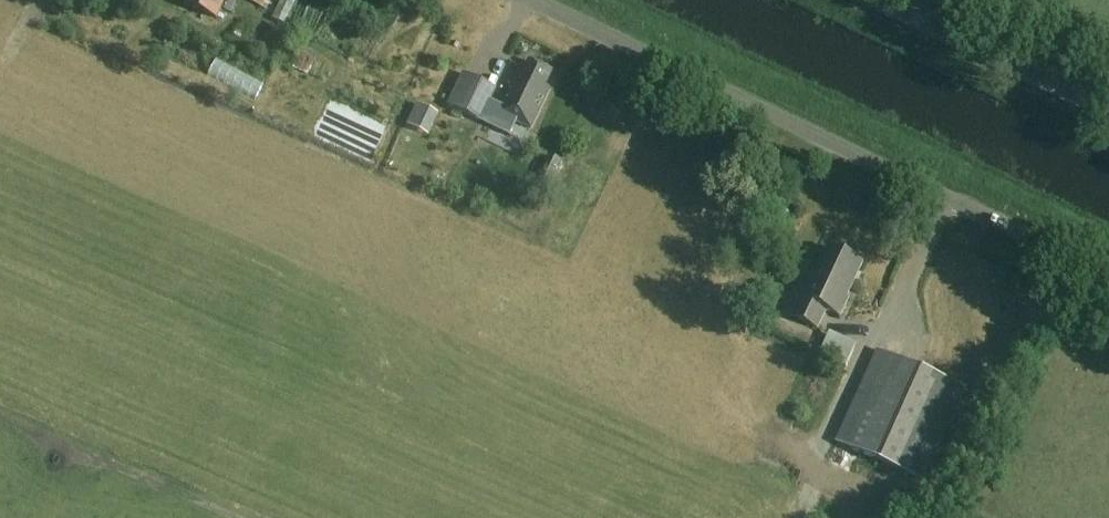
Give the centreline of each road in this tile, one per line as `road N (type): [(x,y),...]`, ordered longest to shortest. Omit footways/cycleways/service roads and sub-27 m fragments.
road 1 (unclassified): [(1108,275),(535,0)]
road 2 (tertiary): [(1108,108),(879,0)]

